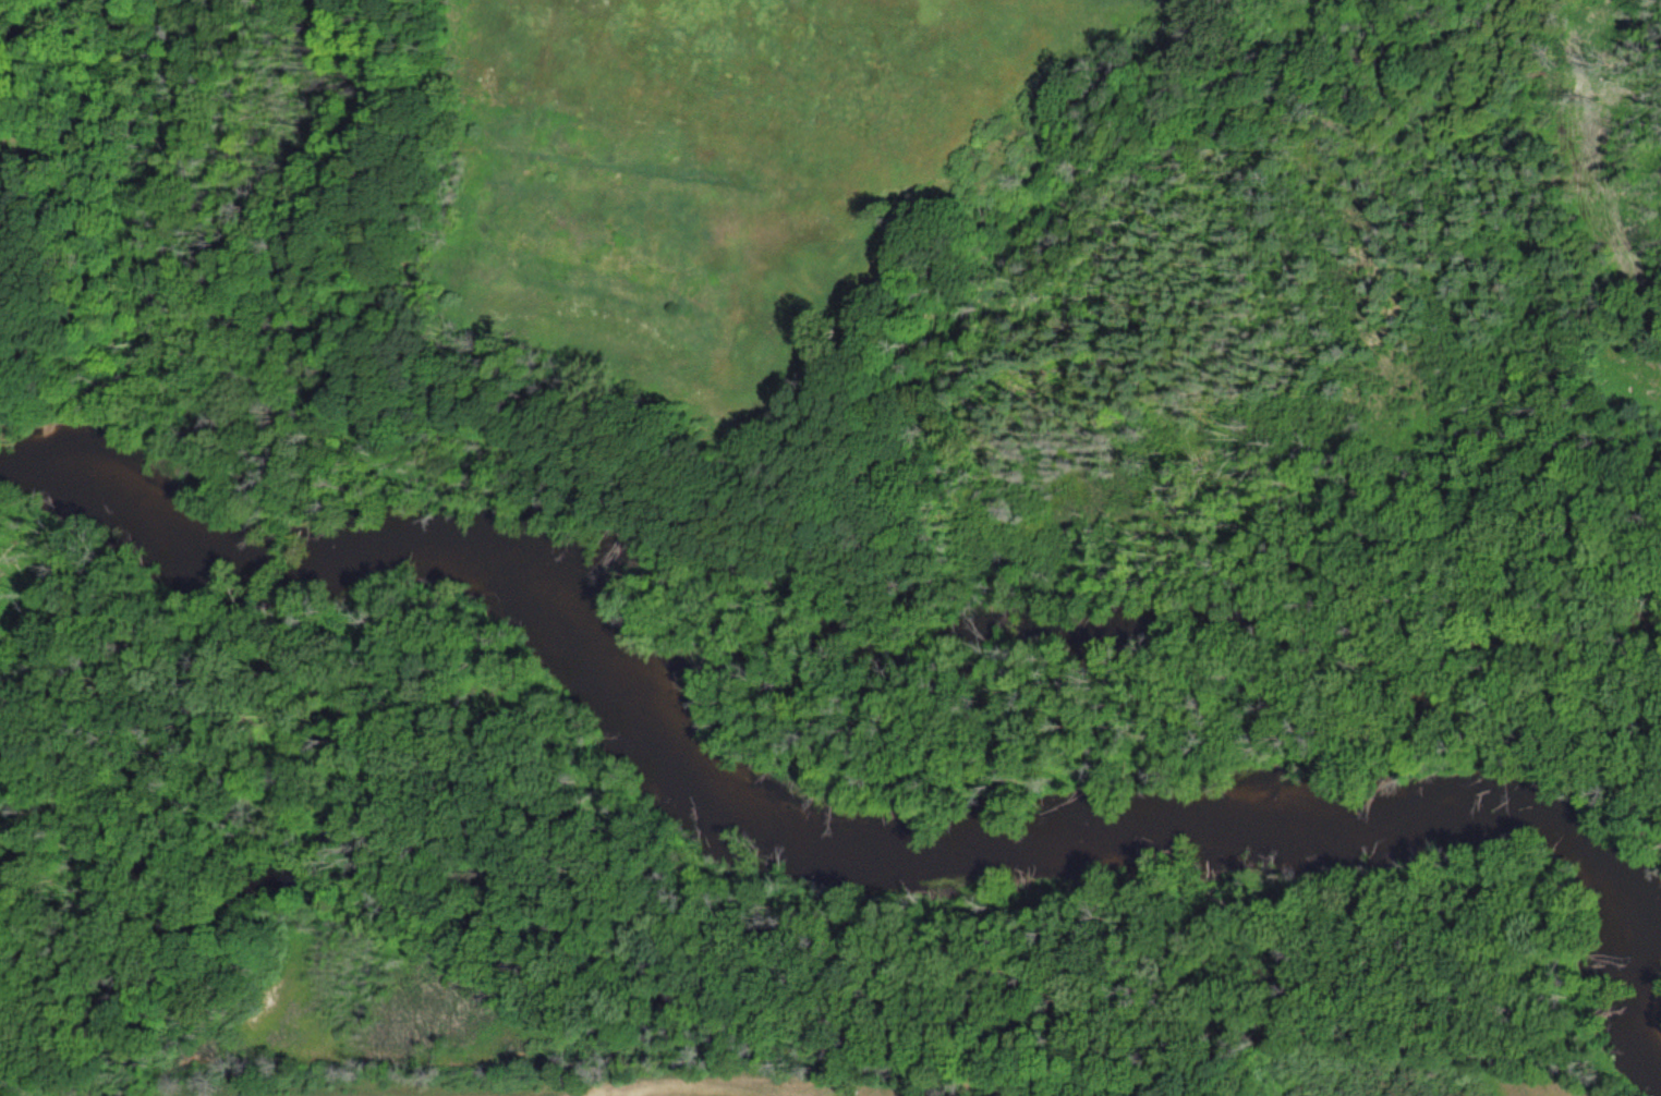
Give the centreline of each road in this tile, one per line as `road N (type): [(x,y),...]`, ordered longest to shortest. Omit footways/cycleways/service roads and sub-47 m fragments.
road 1 (residential): [(1179,525),(1177,0)]

